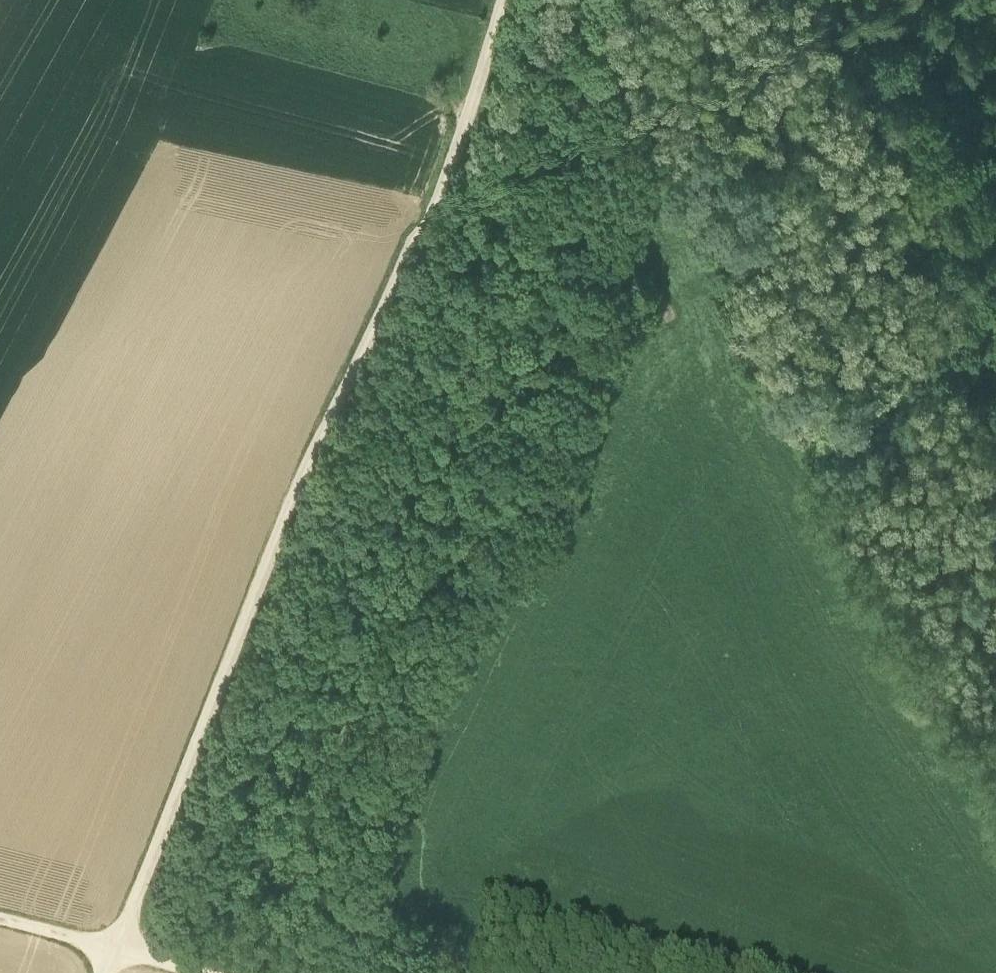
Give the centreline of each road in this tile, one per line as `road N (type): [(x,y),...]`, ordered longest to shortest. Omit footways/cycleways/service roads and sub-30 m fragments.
road 1 (unclassified): [(115,961),(295,508),(435,204),(495,0)]
road 2 (track): [(808,0),(995,339)]

